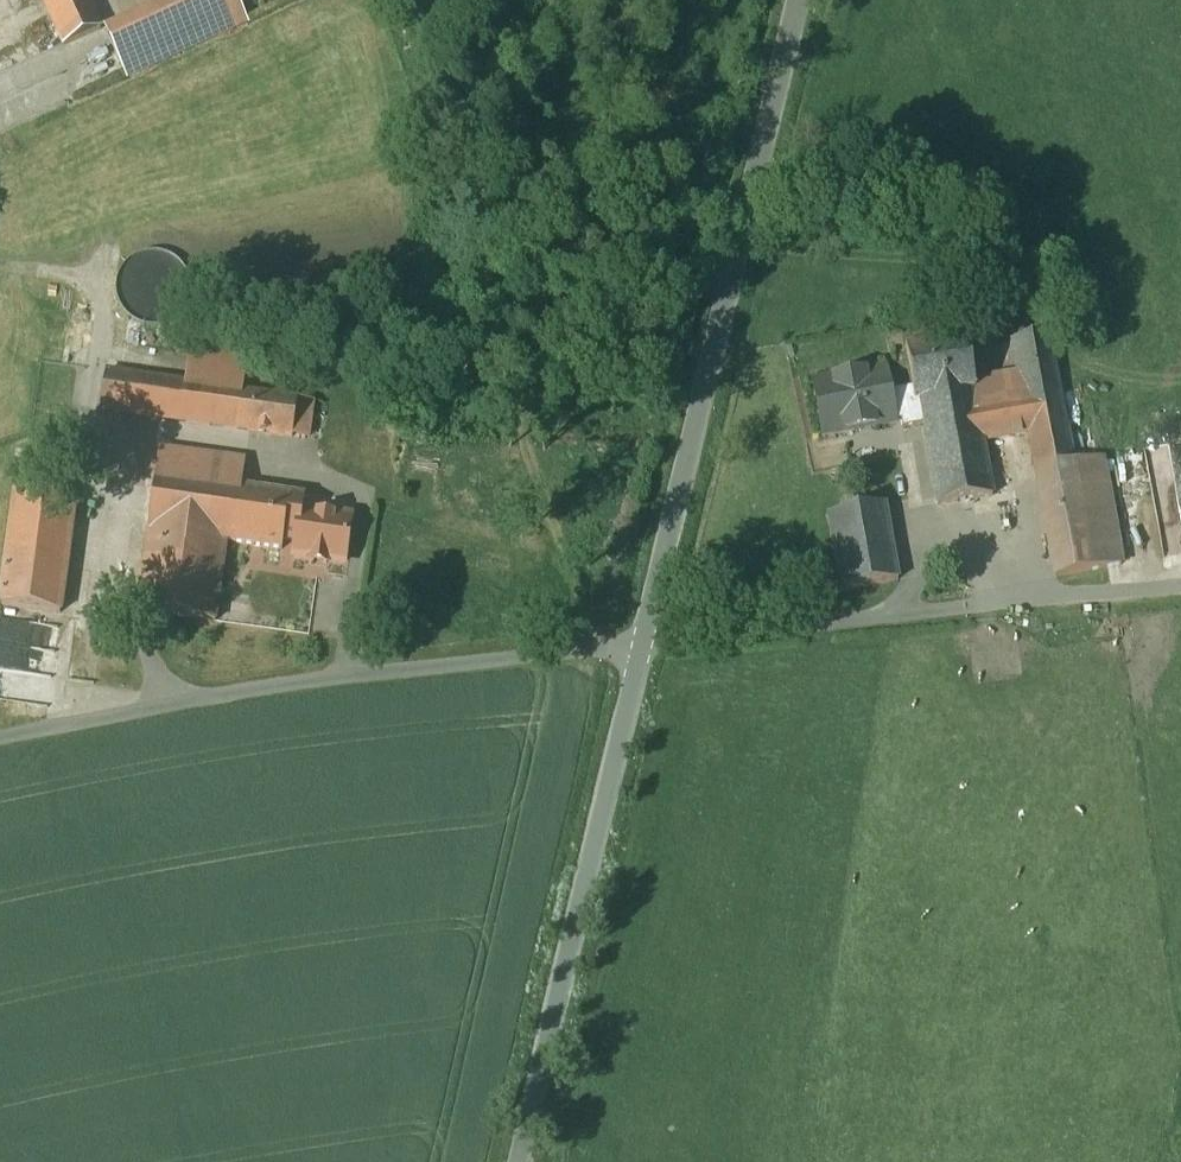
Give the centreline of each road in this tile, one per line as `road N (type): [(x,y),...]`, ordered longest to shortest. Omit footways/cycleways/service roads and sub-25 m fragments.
road 1 (tertiary): [(798,0),(642,642)]
road 2 (unclassified): [(642,642),(209,689),(0,739)]
road 3 (unclassified): [(642,642),(1180,582)]
road 4 (tertiary): [(642,642),(517,1161)]

